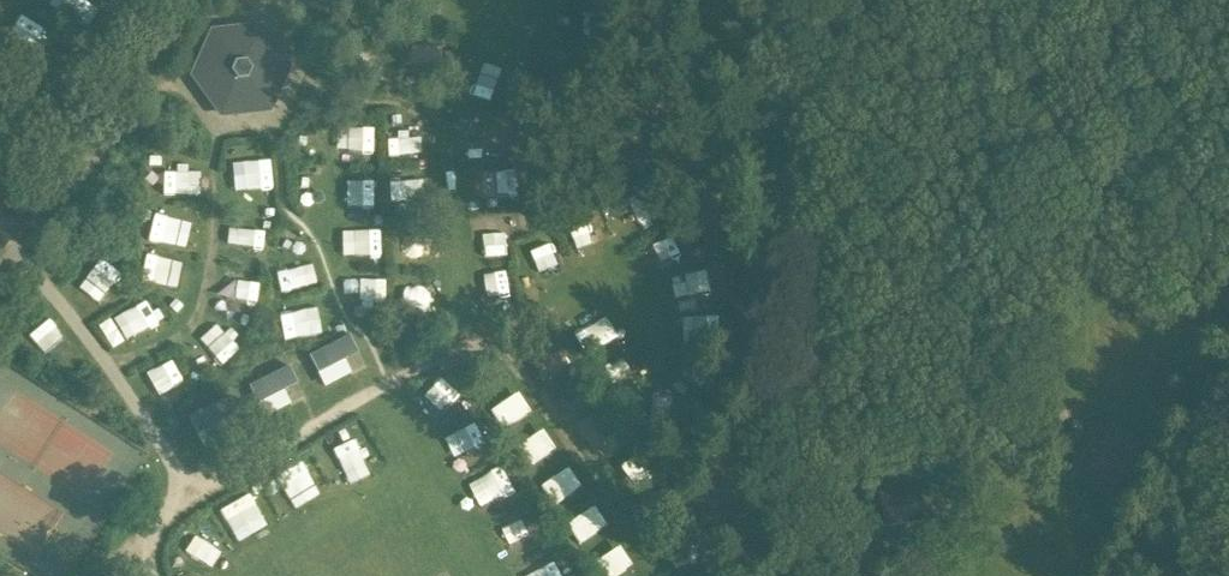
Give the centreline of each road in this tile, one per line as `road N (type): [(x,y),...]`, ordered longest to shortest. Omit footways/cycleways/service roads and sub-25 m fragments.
road 1 (unclassified): [(877,575),(800,0)]
road 2 (track): [(1228,347),(1116,575)]

